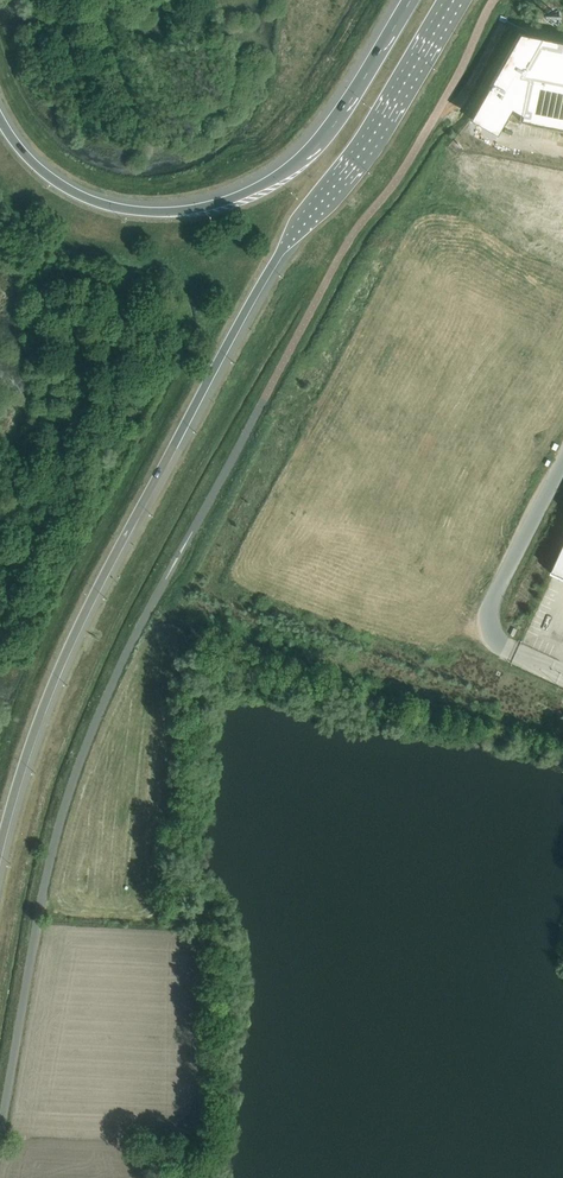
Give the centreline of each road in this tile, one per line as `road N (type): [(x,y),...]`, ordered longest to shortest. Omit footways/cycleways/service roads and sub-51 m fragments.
road 1 (motorway): [(0,856),(60,672),(247,306),(281,249),(364,150),(452,0)]
road 2 (motorway): [(411,0),(327,130),(292,165),(231,198),(154,212),(107,209),(58,192),(0,132)]

